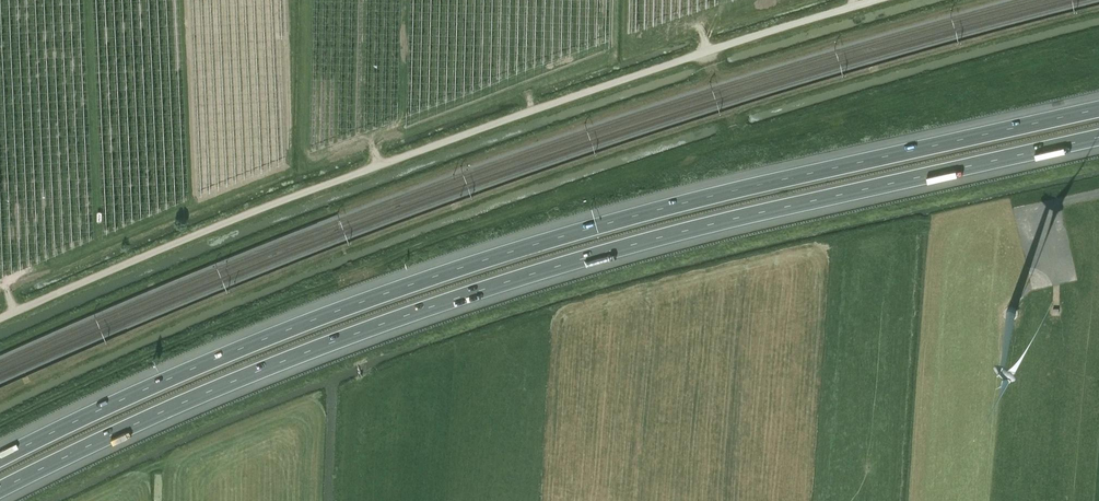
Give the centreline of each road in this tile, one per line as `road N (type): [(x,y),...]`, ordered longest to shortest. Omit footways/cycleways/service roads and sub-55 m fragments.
road 1 (motorway): [(0,489),(303,353),(515,279),(696,228),(1098,137)]
road 2 (motorway): [(1098,109),(644,213),(469,264),(264,339),(0,458)]
road 3 (unclassified): [(876,0),(379,165),(0,318)]

